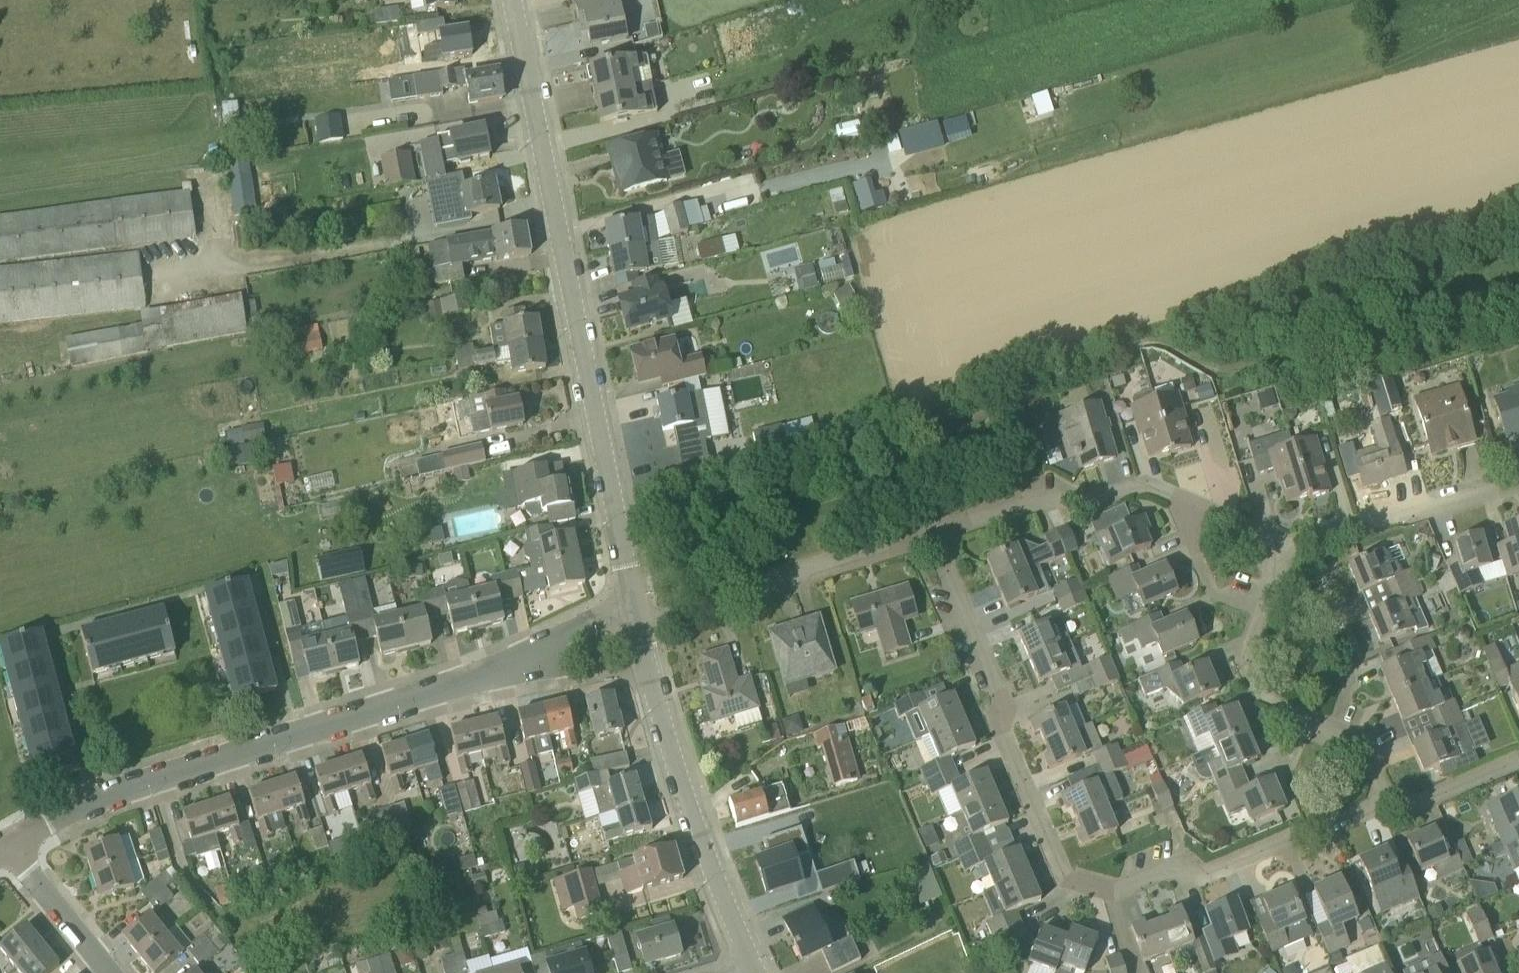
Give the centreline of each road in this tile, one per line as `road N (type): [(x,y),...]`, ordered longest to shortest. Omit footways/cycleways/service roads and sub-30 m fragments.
road 1 (residential): [(934,534),(1003,700),(997,722),(1062,877),(1114,894),(1178,868),(1196,876),(1386,800)]
road 2 (residential): [(11,842),(93,798),(524,662),(551,637),(635,612)]
road 3 (tertiary): [(635,612),(511,0)]
road 4 (residential): [(1278,551),(1145,485),(1084,498),(1058,495),(934,534)]
road 5 (tertiary): [(751,970),(704,847),(637,624)]
road 6 (residential): [(1386,800),(1366,748),(1262,692),(1243,659),(1278,551)]
road 7 (residential): [(934,534),(637,624)]
road 8 (residential): [(1518,485),(1278,551)]
road 9 (residential): [(111,972),(11,842)]
road 10 (residential): [(1386,800),(1413,802),(1518,759)]

